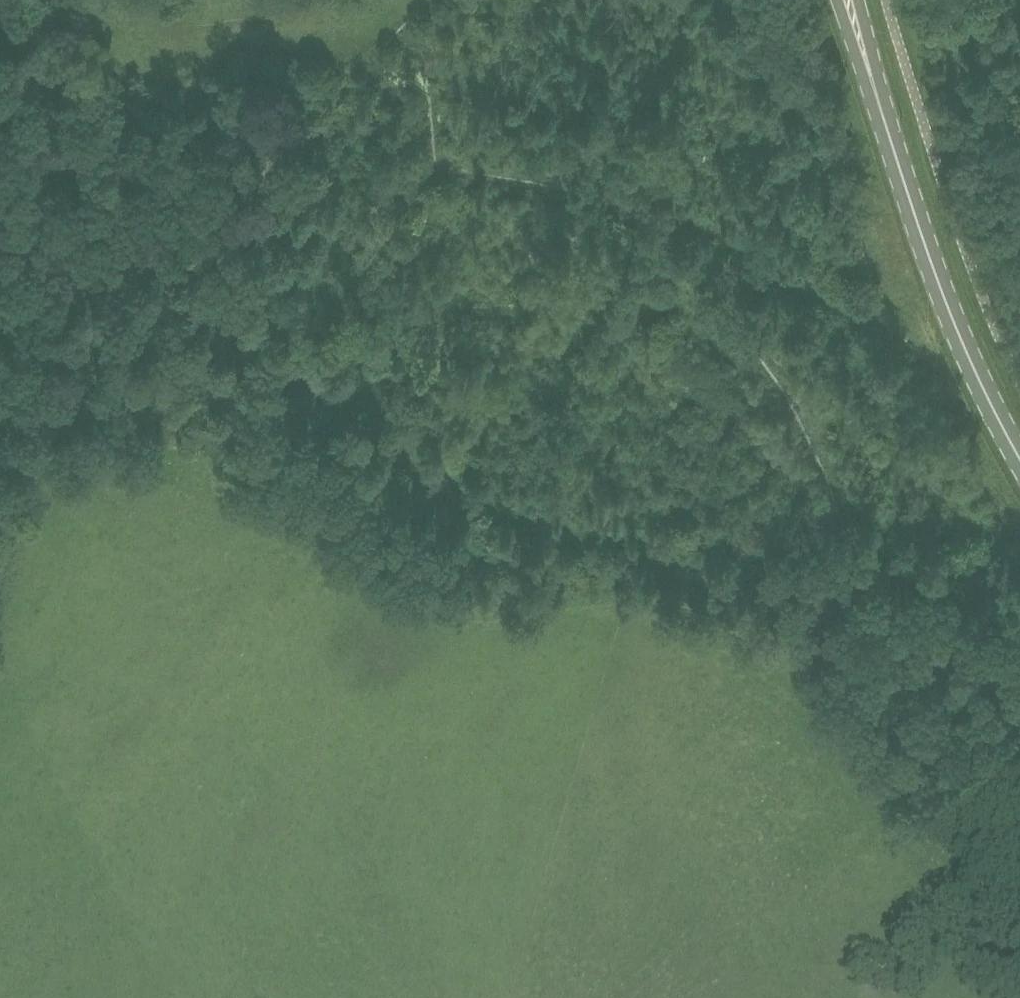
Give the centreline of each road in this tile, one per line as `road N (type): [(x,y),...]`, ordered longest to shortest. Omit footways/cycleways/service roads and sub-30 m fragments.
road 1 (primary): [(1019,464),(933,280),(848,0)]

